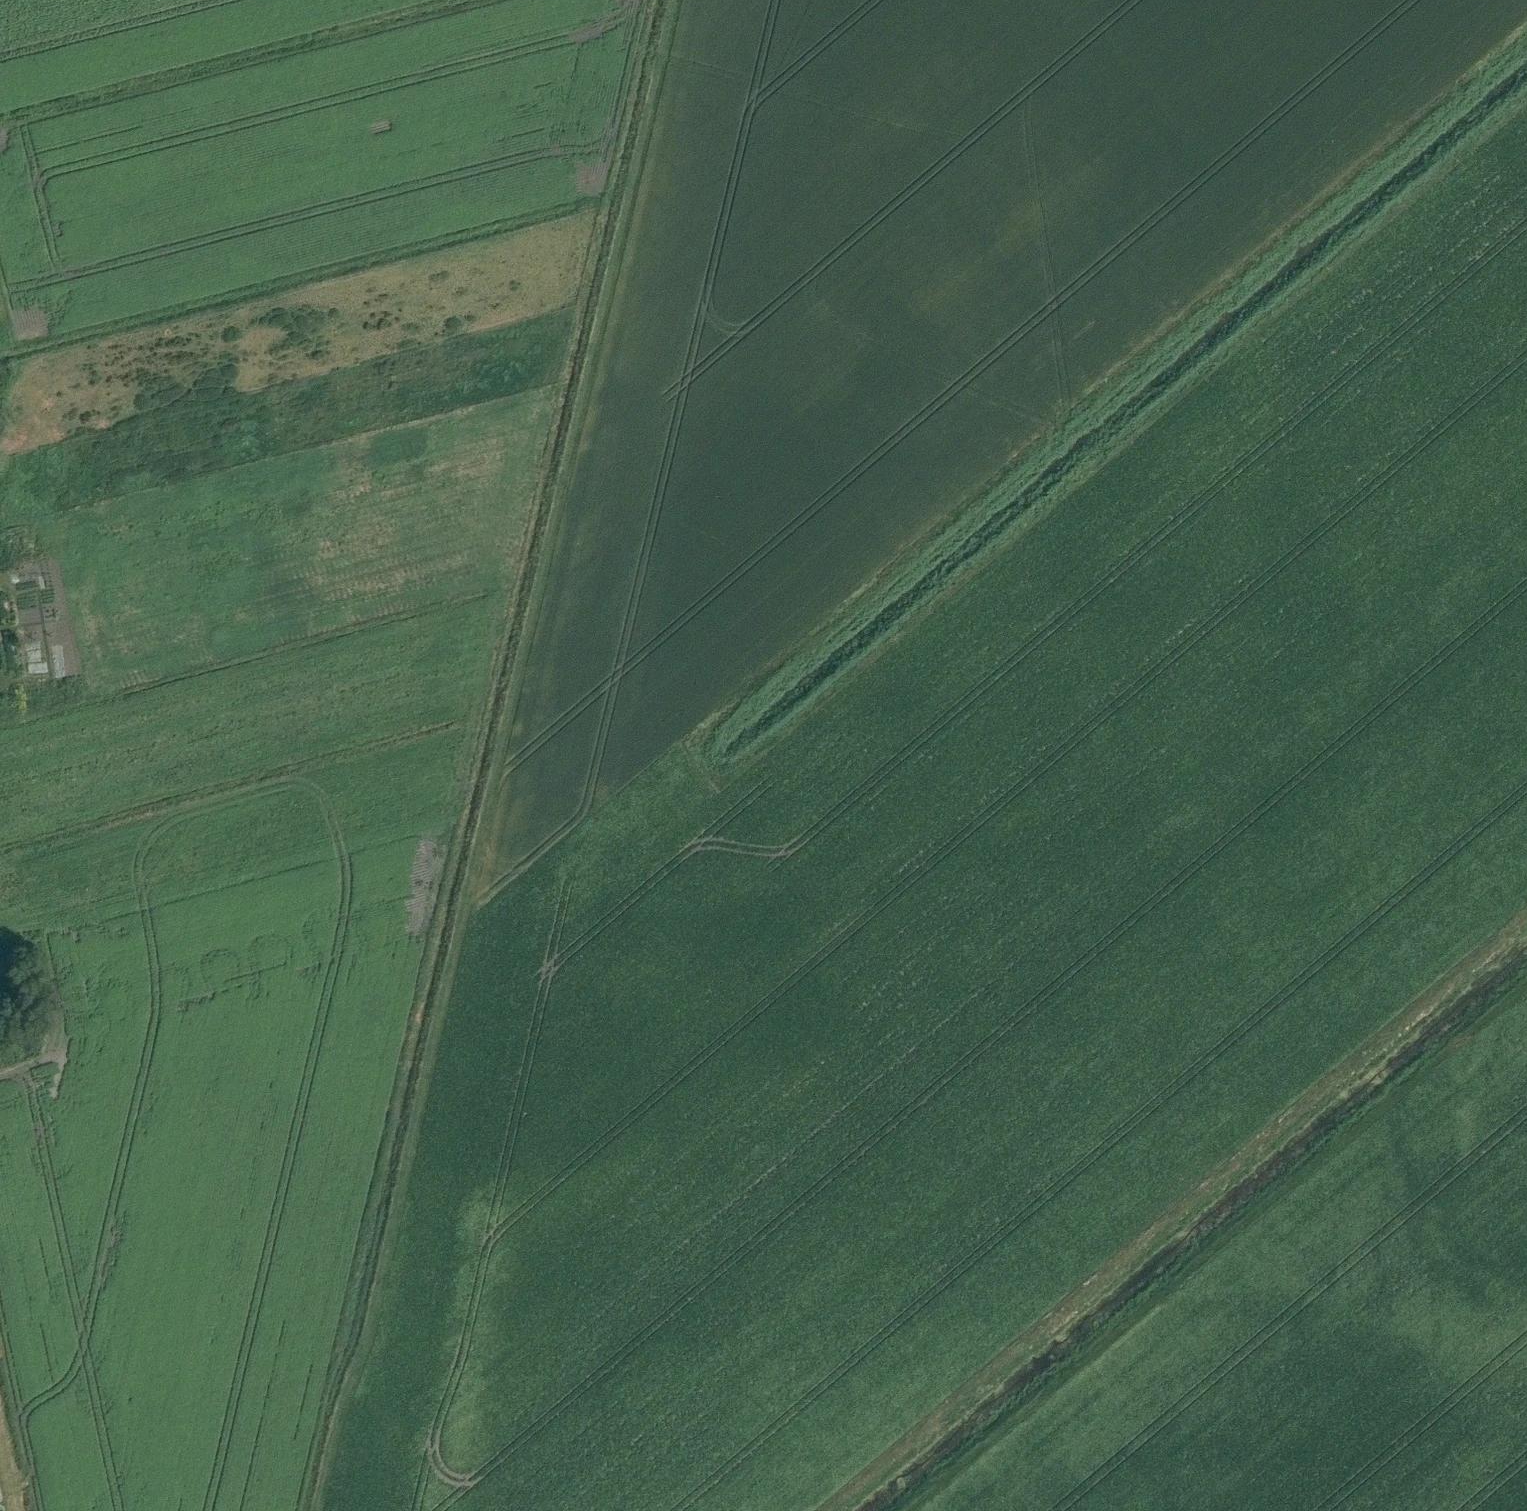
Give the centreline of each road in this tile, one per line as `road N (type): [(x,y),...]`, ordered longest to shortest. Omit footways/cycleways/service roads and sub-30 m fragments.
road 1 (track): [(680,0),(328,1510)]

